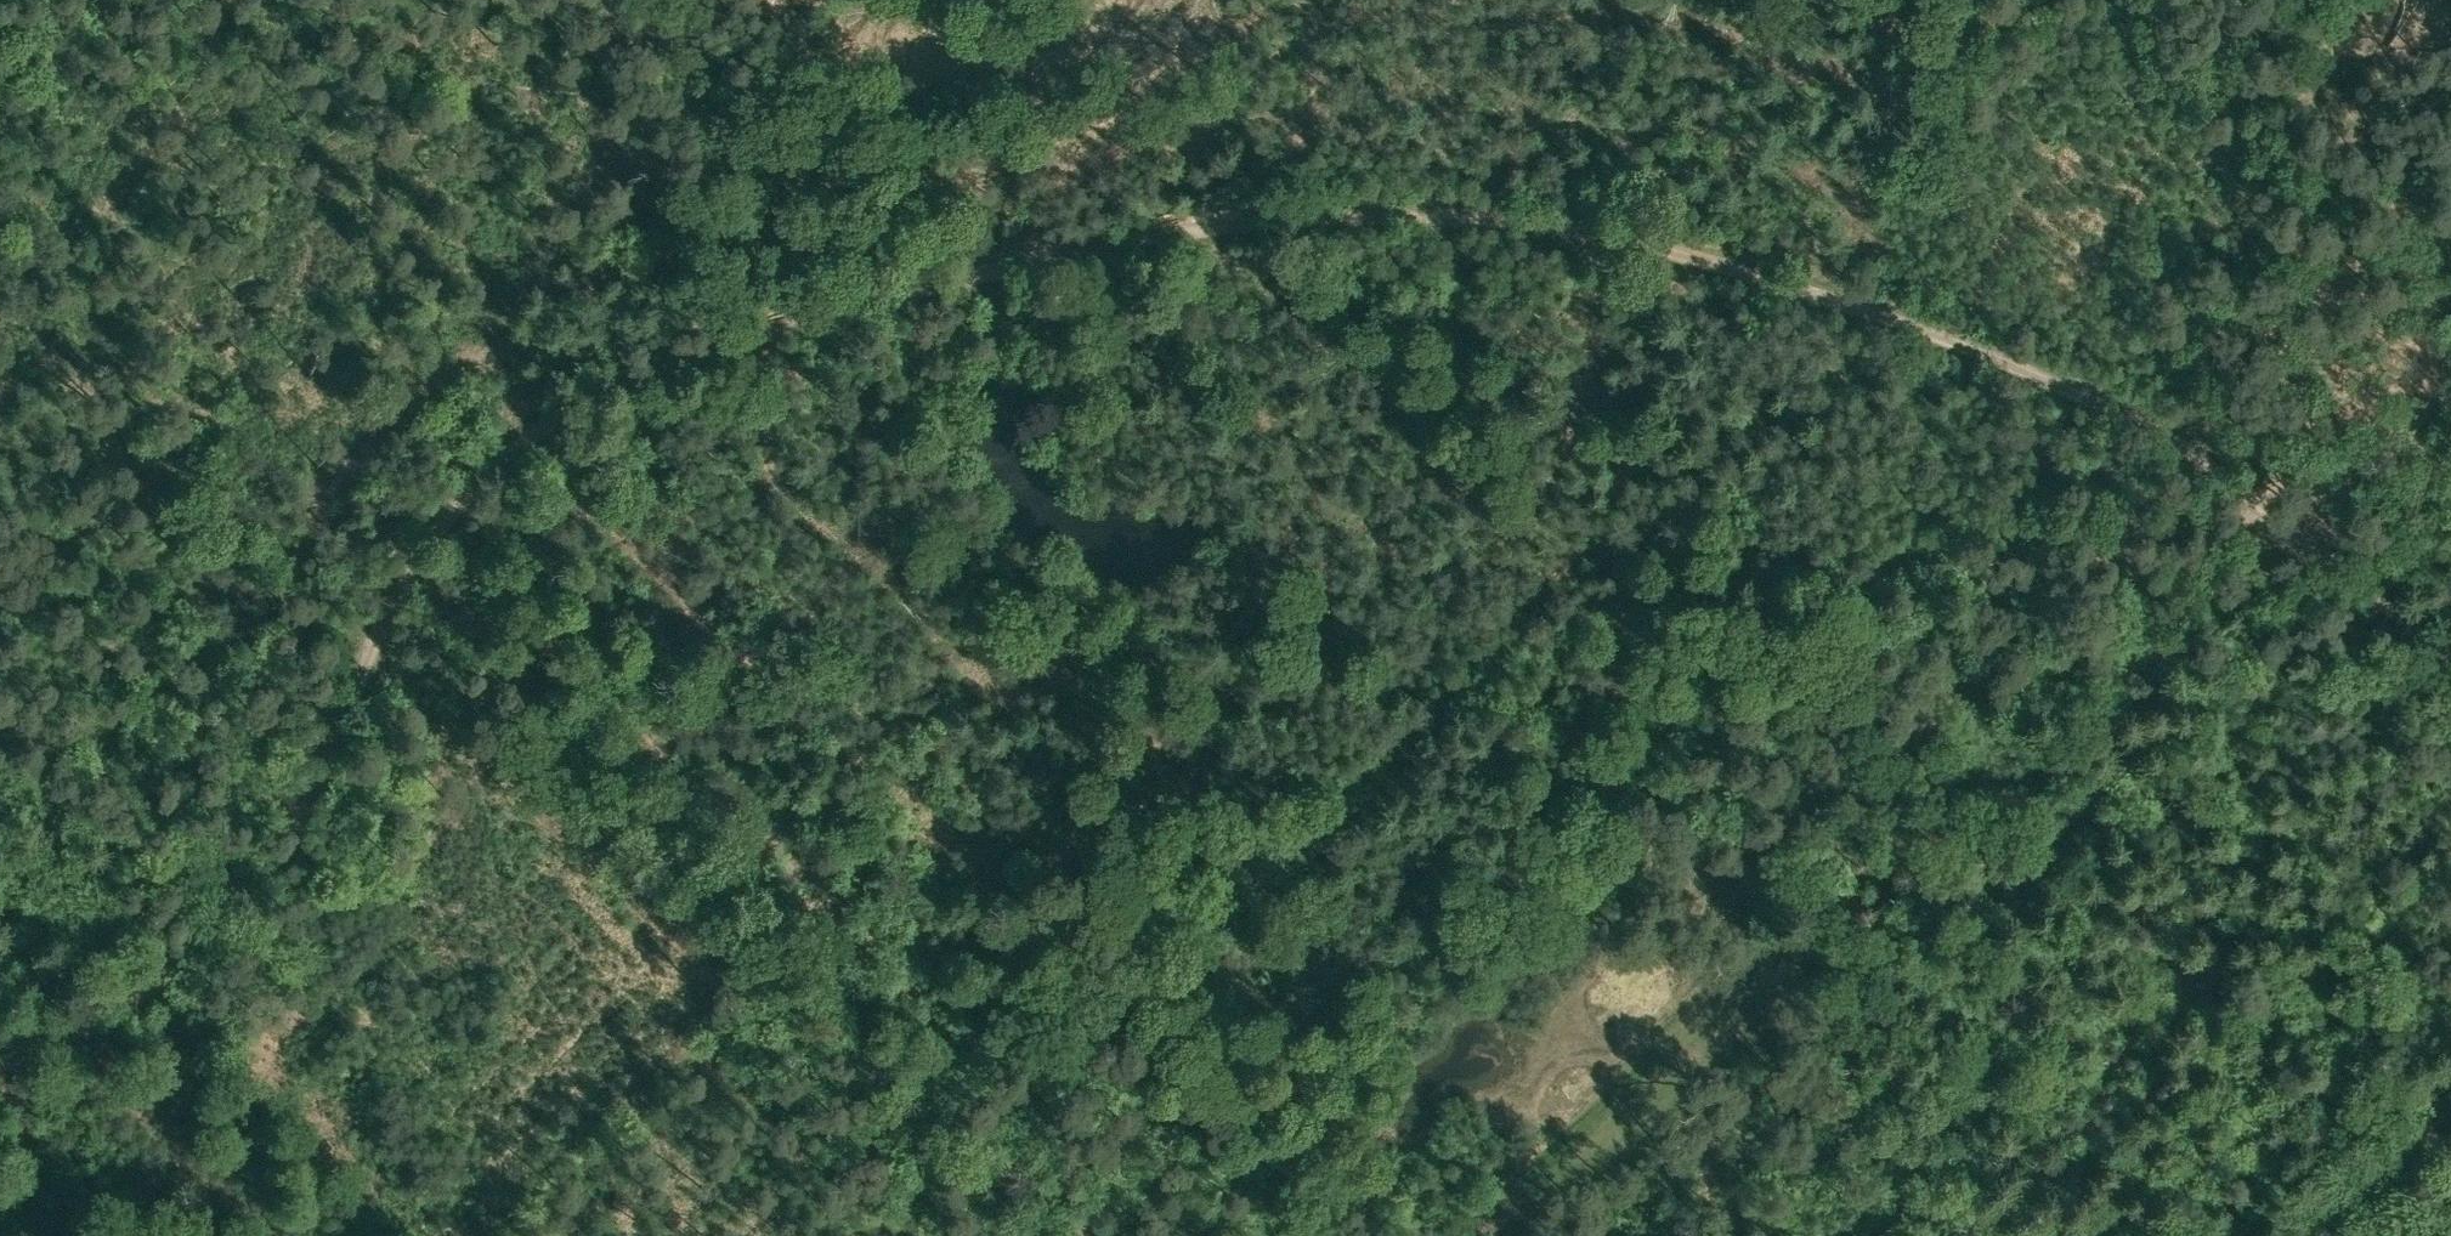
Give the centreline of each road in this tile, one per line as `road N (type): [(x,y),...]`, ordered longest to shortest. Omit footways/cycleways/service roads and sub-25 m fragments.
road 1 (track): [(0,1072),(76,1043),(246,901),(390,604),(492,470),(568,424),(1121,246),(1264,228),(1433,225),(1558,239),(1703,272),(1911,337),(2111,418),(2242,490),(2450,655)]
road 2 (track): [(1691,922),(2175,453),(2450,6)]

